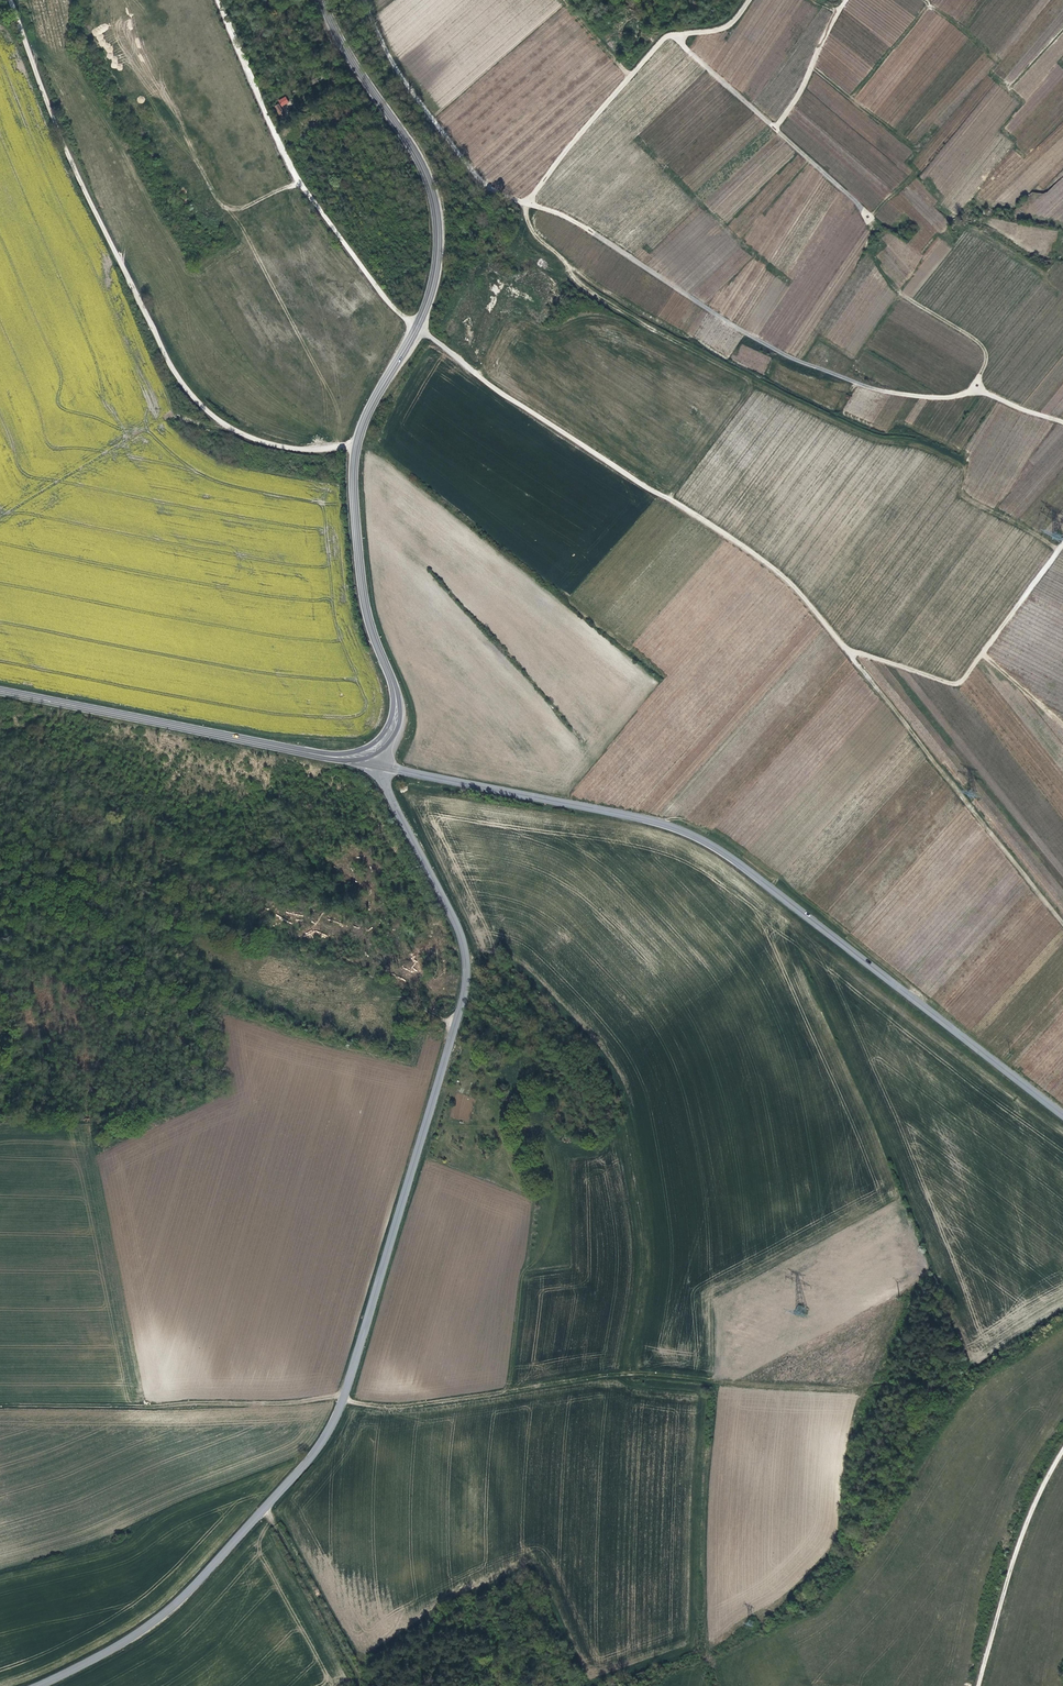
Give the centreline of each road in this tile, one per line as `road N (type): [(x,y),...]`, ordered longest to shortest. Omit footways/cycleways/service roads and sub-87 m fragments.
road 1 (tertiary): [(35,1685),(167,1613),(328,1438),(353,1375),(465,988),(464,950),(381,765)]
road 2 (track): [(1062,423),(980,388),(942,399),(877,391),(825,371),(730,325),(612,241),(504,197),(472,173),(417,97),(364,0)]
road 3 (tertiary): [(381,765),(685,832),(830,930),(1062,1114)]
road 4 (track): [(357,444),(264,442),(212,415),(180,380),(82,185),(11,0)]
road 5 (track): [(417,328),(754,556),(845,649)]
road 6 (track): [(343,1399),(410,1405),(626,1374),(864,1398)]
road 7 (primary): [(362,755),(387,737),(397,711),(364,601),(354,463),(367,416),(417,328)]
road 8 (unclassified): [(218,0),(304,189),(417,328)]
road 9 (primary): [(0,691),(328,756),(362,755)]
road 10 (primary): [(417,328),(438,257),(429,180),(322,0)]
road 11 (track): [(845,649),(1062,925)]
road 12 (track): [(348,1388),(317,1399),(247,1403),(0,1405)]
road 13 (track): [(749,0),(724,28),(666,36),(525,202)]
road 14 (track): [(1062,543),(958,685),(845,649)]
road 15 (track): [(666,36),(868,215)]
road 16 (track): [(1062,1448),(1022,1535),(978,1685)]
road 17 (track): [(776,130),(846,0)]

